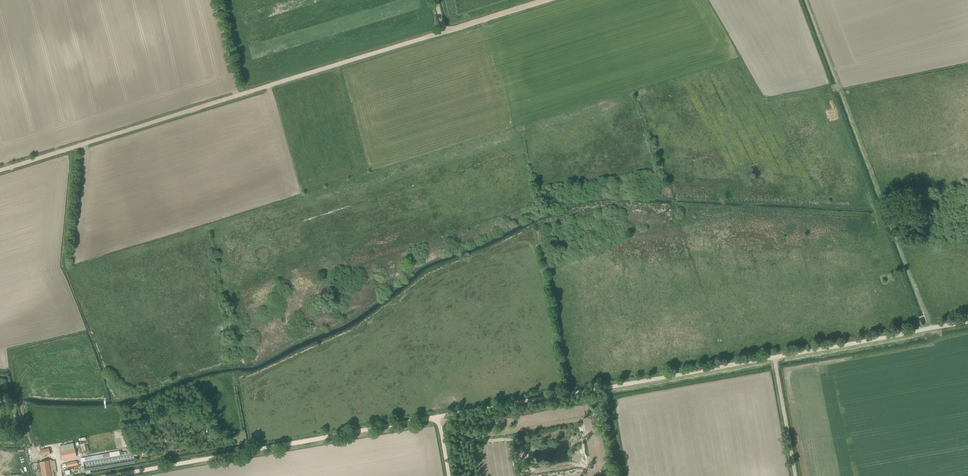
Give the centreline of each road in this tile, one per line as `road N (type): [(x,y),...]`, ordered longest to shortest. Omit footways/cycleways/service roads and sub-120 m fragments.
road 1 (track): [(774,359),(121,475)]
road 2 (track): [(547,0),(0,170)]
road 3 (track): [(967,322),(774,359)]
road 4 (track): [(77,145),(65,265)]

